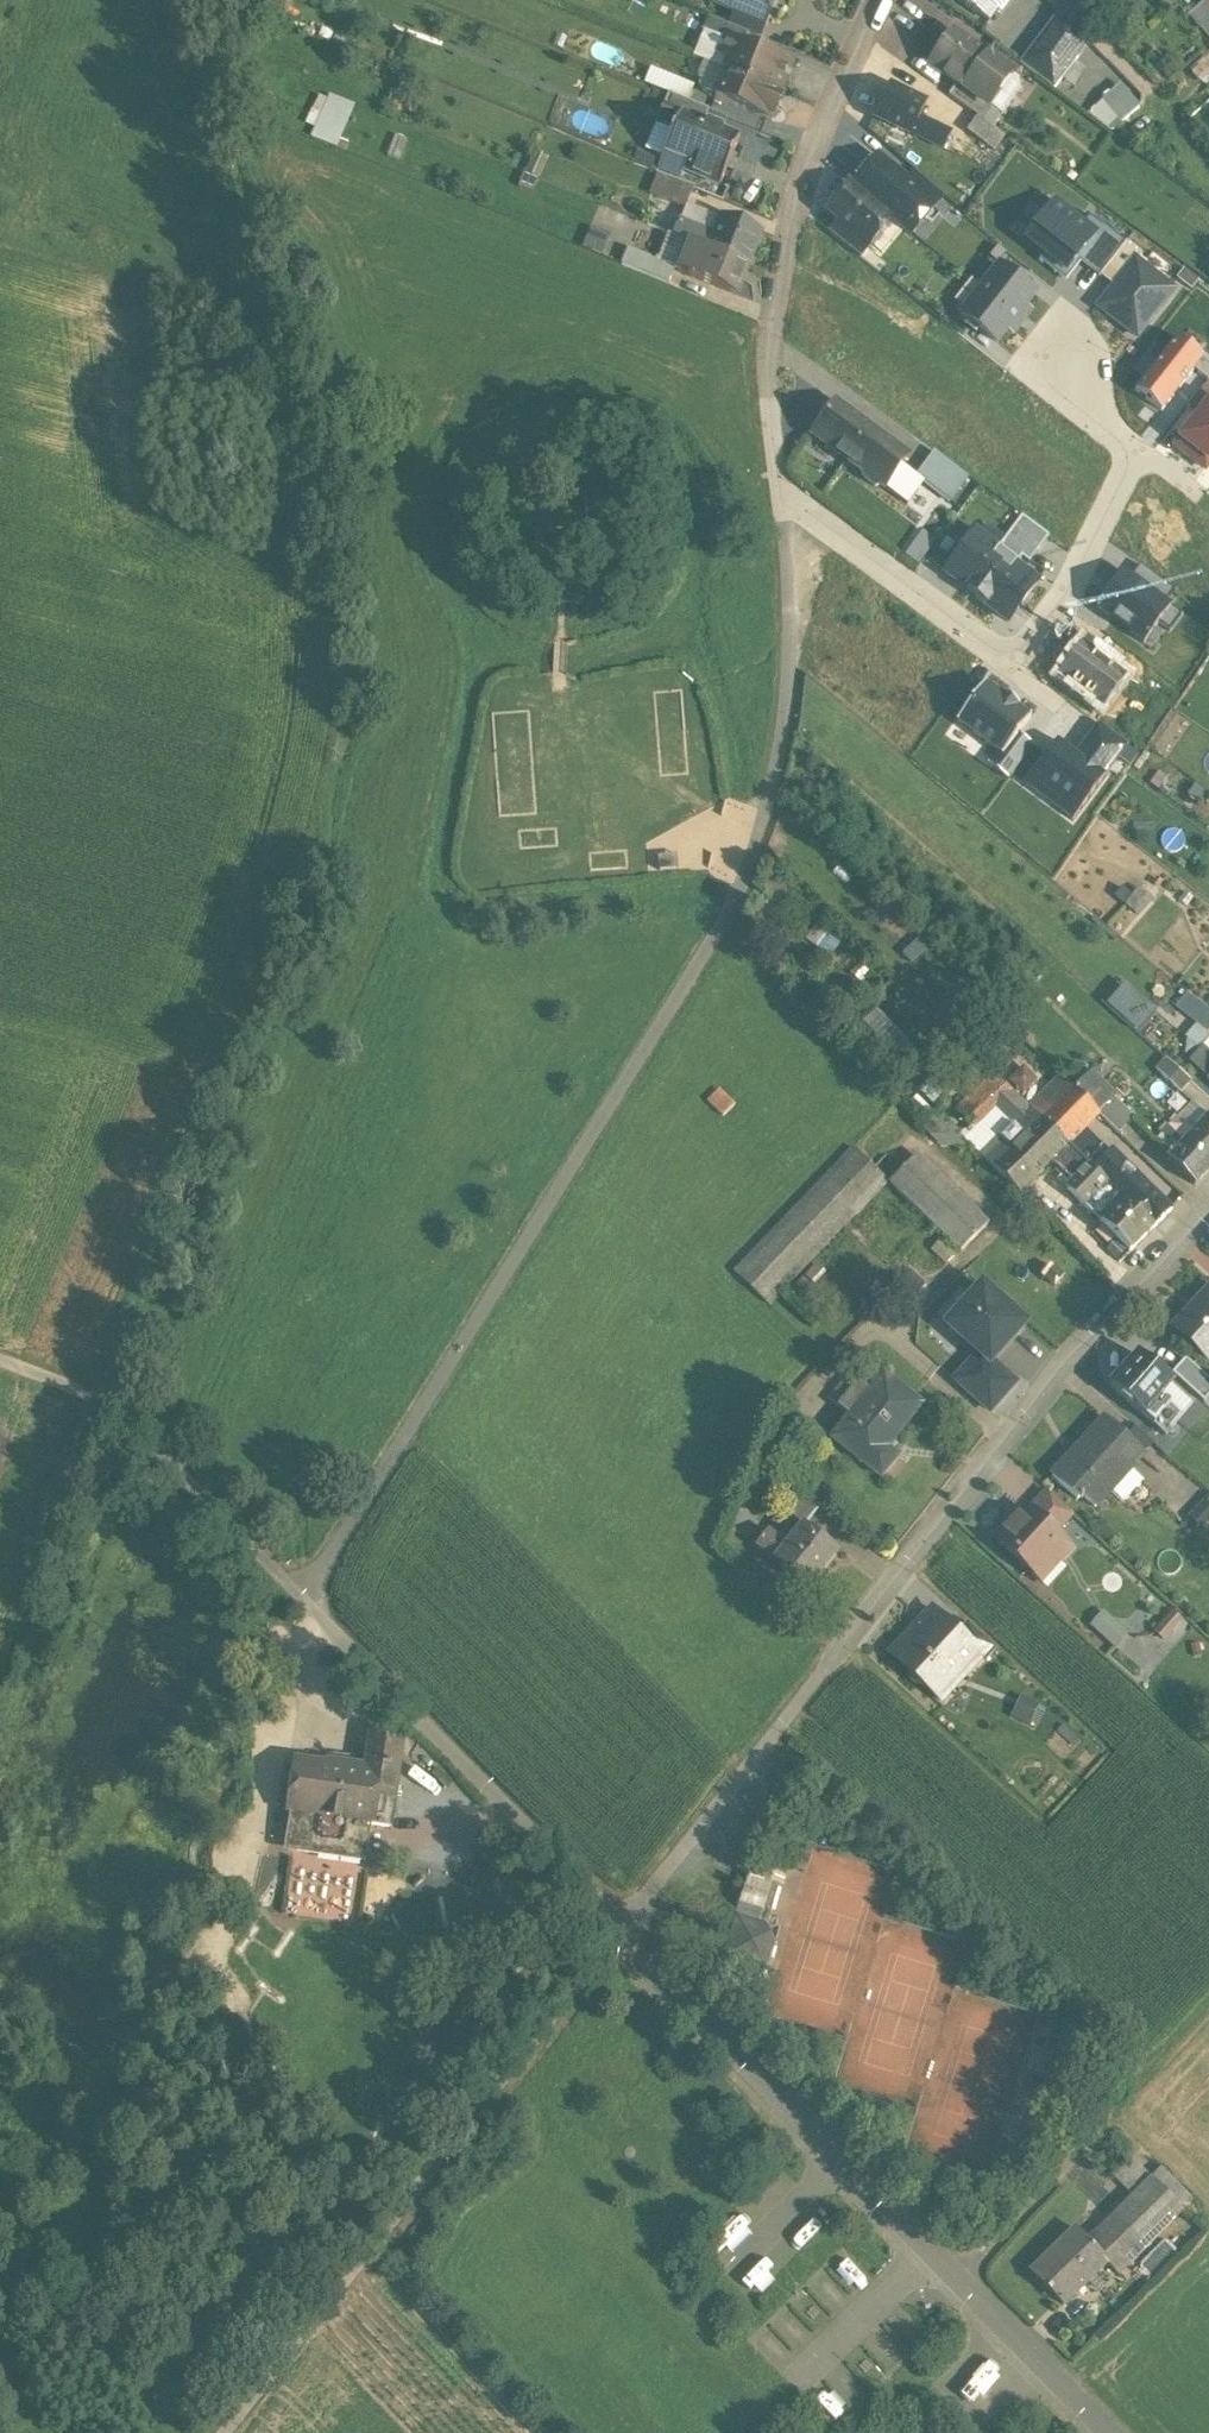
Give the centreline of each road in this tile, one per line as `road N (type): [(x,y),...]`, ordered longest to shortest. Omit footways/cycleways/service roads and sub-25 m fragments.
road 1 (unclassified): [(780,499),(790,621),(786,700),(774,786),(748,874),(336,1547),(312,1617)]
road 2 (residential): [(1208,1212),(1006,1440),(622,1943)]
road 3 (residential): [(1100,2432),(622,1943)]
road 4 (residential): [(231,2432),(617,1938)]
road 5 (residential): [(617,1938),(564,1872),(312,1617)]
road 6 (track): [(0,1362),(98,1397),(123,1416),(312,1617)]
road 7 (track): [(960,2290),(1208,2016)]
road 8 (residential): [(881,0),(804,179),(771,338)]
road 9 (residential): [(989,653),(1034,644),(1068,594),(1135,451)]
road 10 (residential): [(780,499),(989,653)]
road 11 (unclassified): [(771,338),(780,499)]

